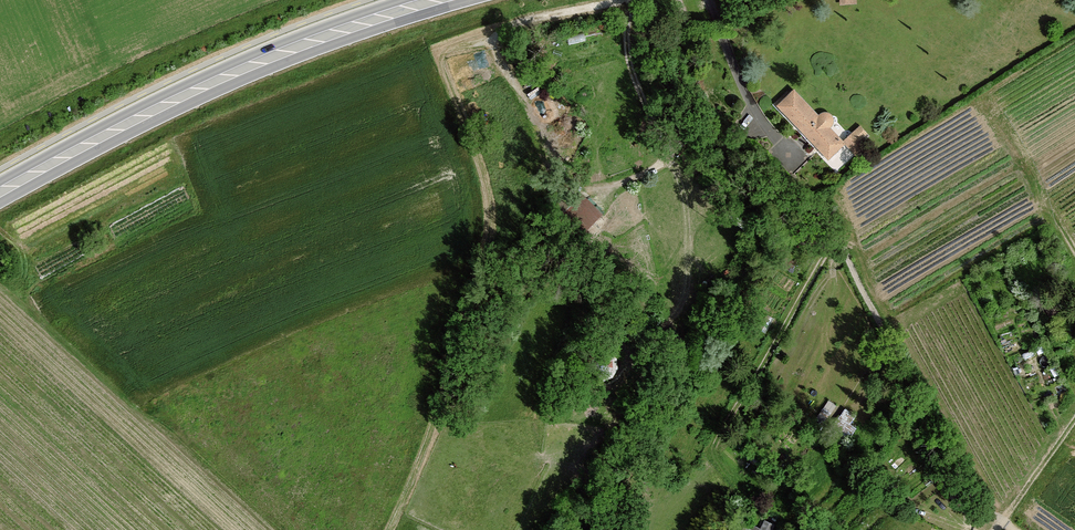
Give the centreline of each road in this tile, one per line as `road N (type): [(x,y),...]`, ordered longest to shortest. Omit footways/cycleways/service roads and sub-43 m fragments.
road 1 (track): [(631,2),(538,18),(440,54),(484,175),(491,242),(441,409),(392,529)]
road 2 (track): [(676,0),(686,28),(681,87),(692,114),(831,227),(938,445),(1014,529)]
road 3 (secondary): [(0,192),(224,77),(435,0)]
road 4 (track): [(0,286),(271,529)]
road 5 (track): [(664,154),(681,191),(684,300),(639,351),(641,384),(613,433)]
road 6 (track): [(835,235),(718,442),(744,491)]
road 7 (track): [(631,2),(628,56),(664,160),(624,182),(584,188),(570,204)]
road 8 (track): [(1074,249),(1015,134),(1074,90)]
road 9 (track): [(996,529),(1074,420)]

